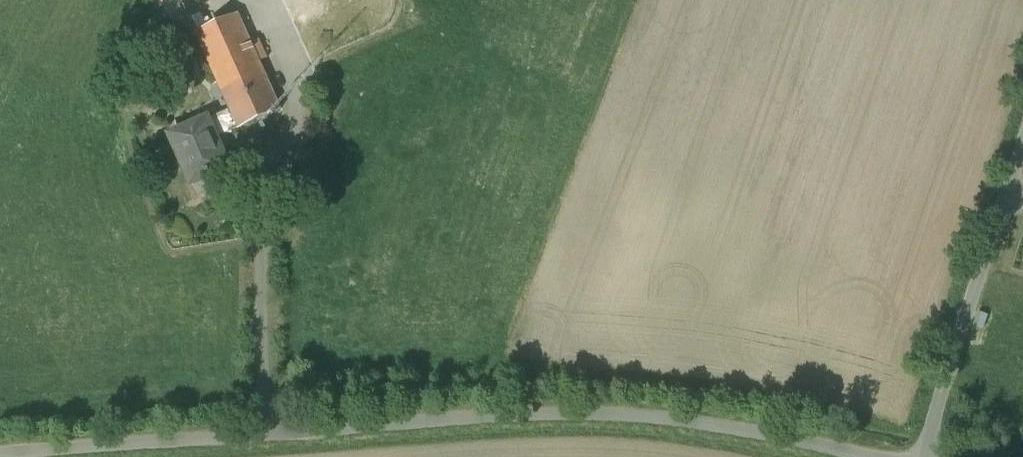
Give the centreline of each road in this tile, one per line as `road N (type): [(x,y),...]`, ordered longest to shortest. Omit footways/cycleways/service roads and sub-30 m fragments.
road 1 (unclassified): [(903,456),(754,421),(537,403),(0,441)]
road 2 (unclassified): [(929,456),(1022,137)]

